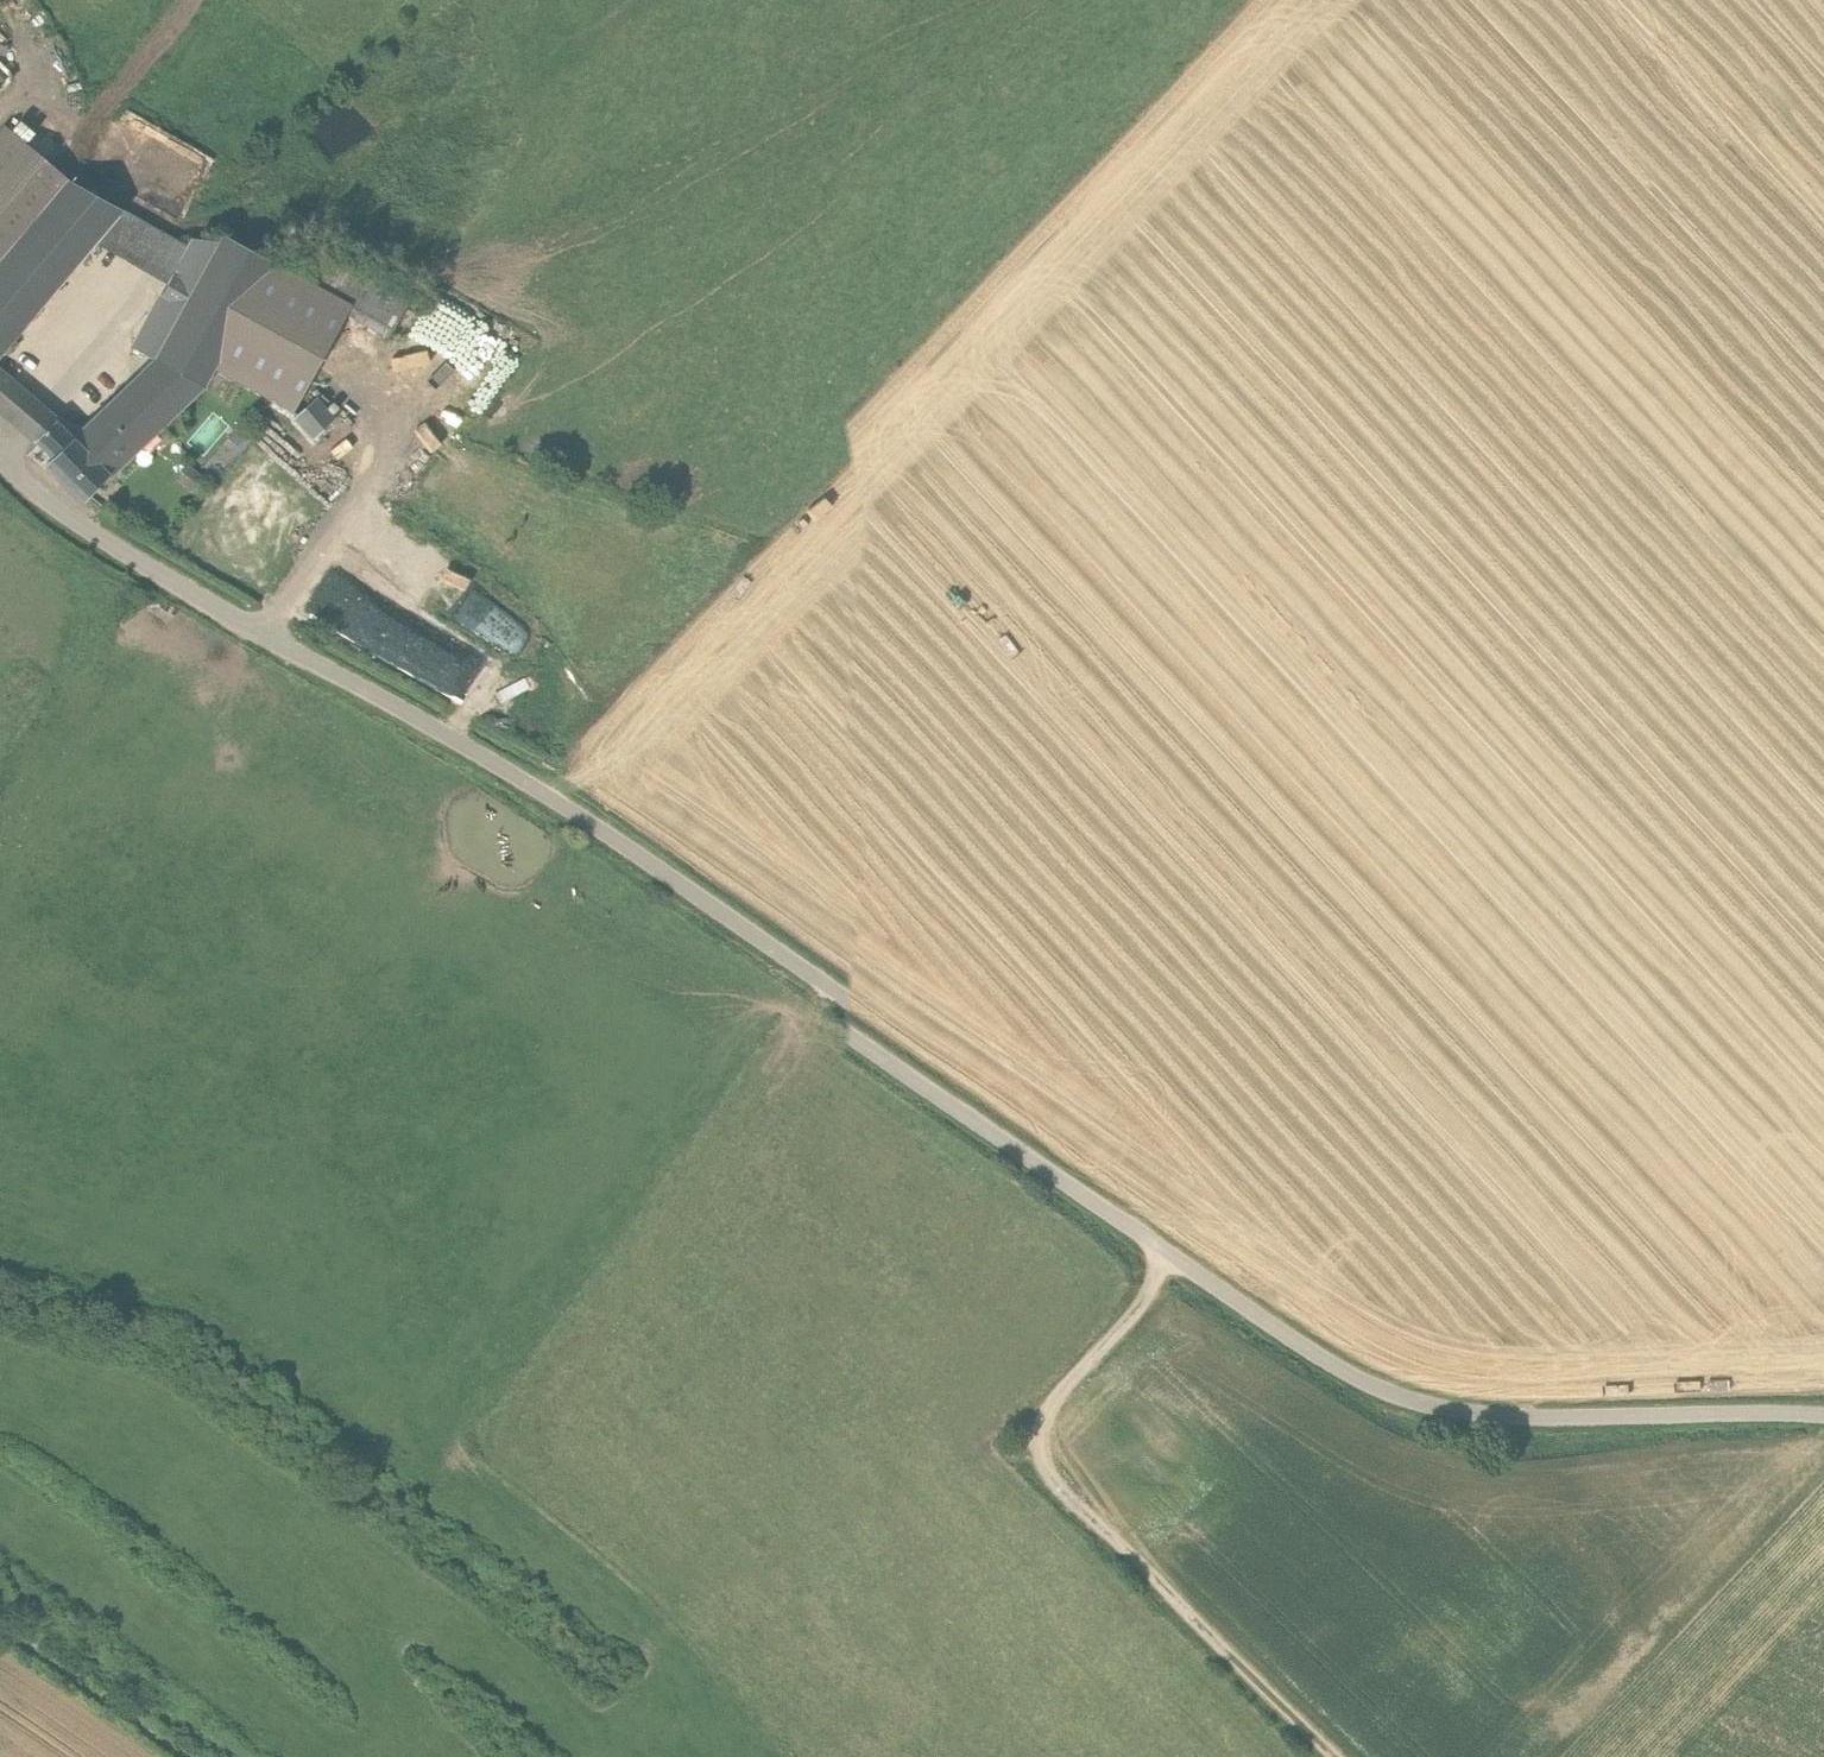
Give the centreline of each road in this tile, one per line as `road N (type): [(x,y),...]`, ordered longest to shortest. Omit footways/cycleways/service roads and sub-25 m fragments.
road 1 (unclassified): [(1823,1387),(1517,1390),(1432,1374),(1353,1339),(550,789),(33,484),(0,450)]
road 2 (track): [(1192,1232),(1170,1272),(1063,1387),(1058,1414),(1068,1447),(1386,1756)]

